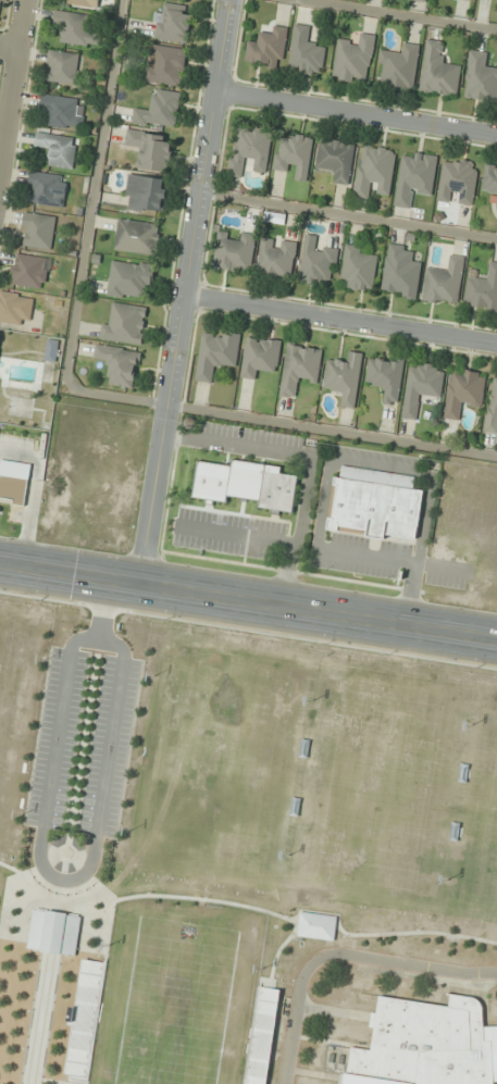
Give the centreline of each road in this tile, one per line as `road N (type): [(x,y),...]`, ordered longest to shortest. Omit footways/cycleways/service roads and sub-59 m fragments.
road 1 (residential): [(232,0),(138,585)]
road 2 (secondary): [(496,640),(0,563)]
road 3 (residential): [(496,343),(185,295)]
road 4 (residential): [(496,134),(218,88)]
road 5 (residential): [(0,166),(24,0)]

